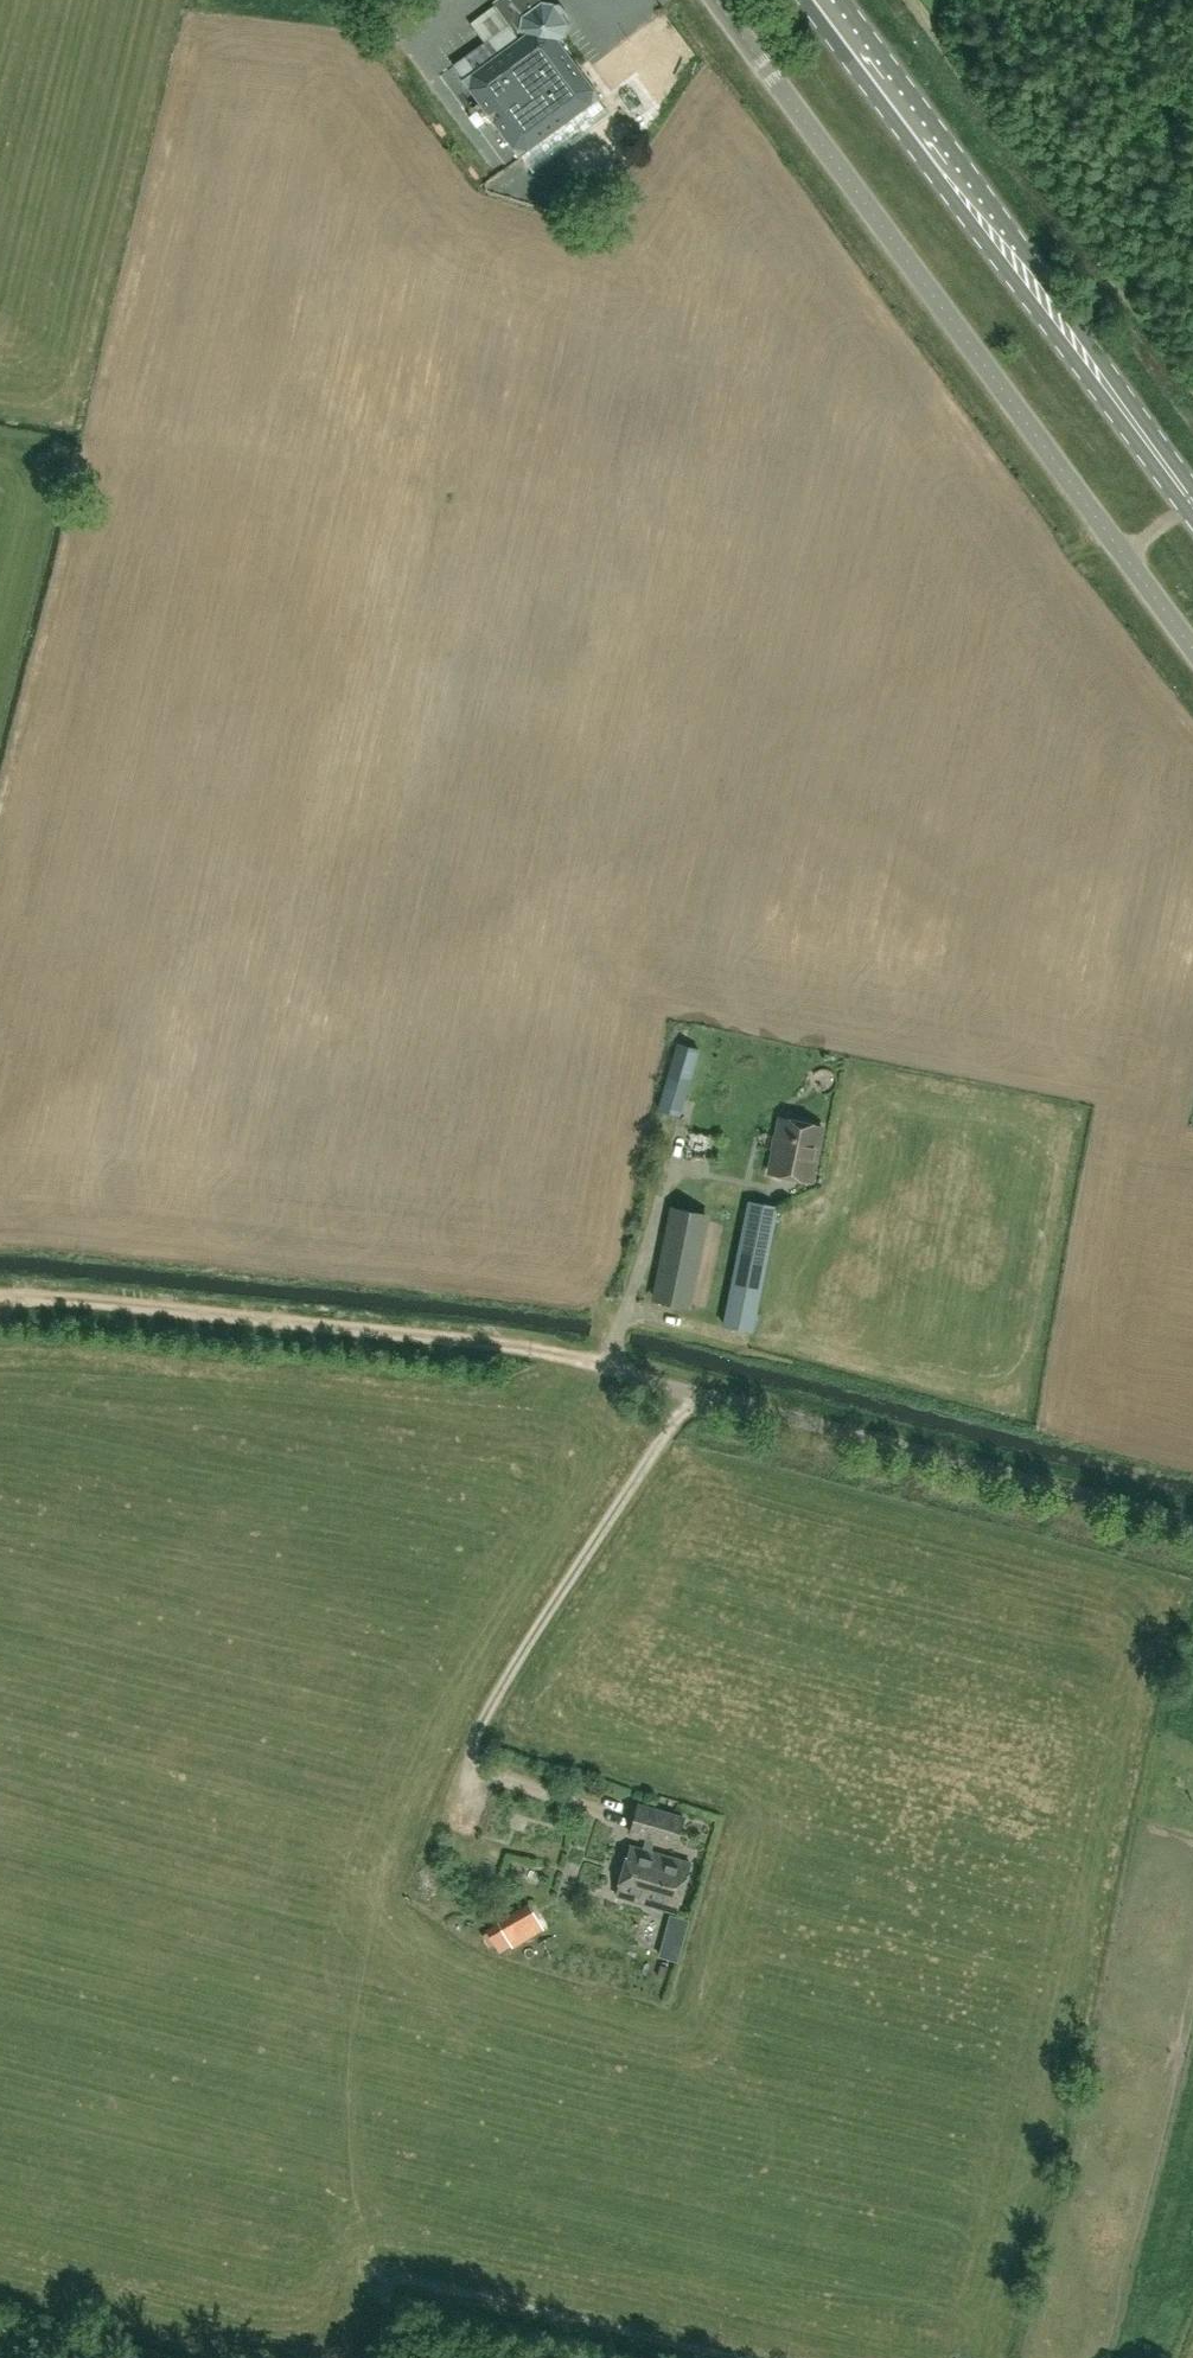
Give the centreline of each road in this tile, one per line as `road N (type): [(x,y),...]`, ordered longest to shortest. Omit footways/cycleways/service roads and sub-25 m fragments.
road 1 (unclassified): [(1192,646),(718,0)]
road 2 (primary): [(1192,503),(826,0)]
road 3 (unclassified): [(1192,1531),(605,1368)]
road 4 (track): [(605,1368),(374,1332),(0,1301)]

